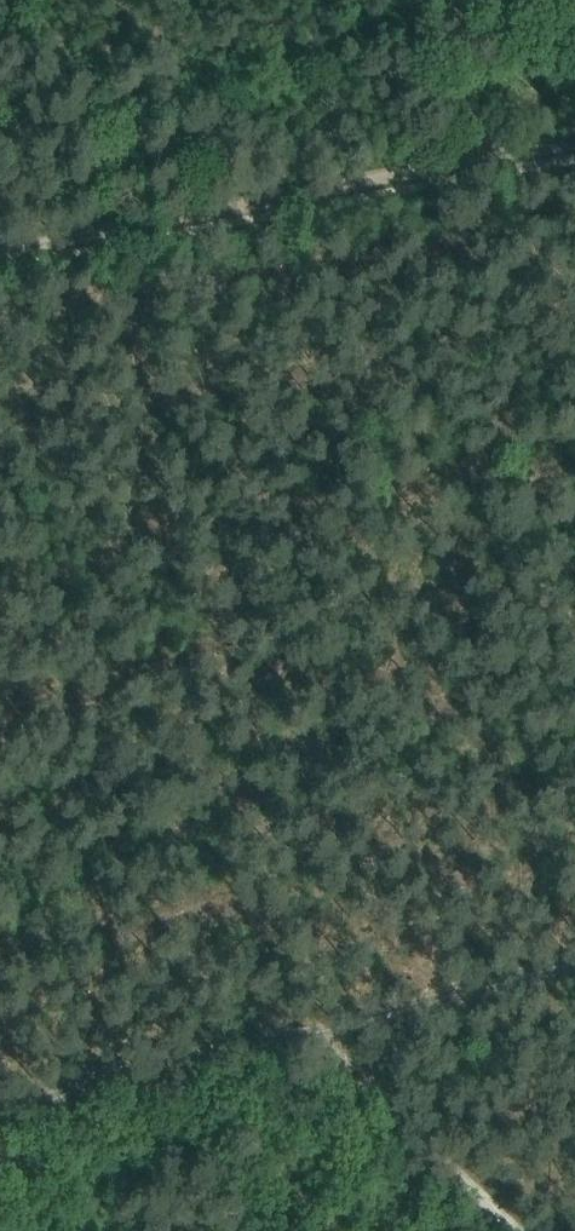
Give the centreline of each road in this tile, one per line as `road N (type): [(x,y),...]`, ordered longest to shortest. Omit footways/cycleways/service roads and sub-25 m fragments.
road 1 (track): [(574,160),(0,263)]
road 2 (track): [(0,1105),(325,1037)]
road 3 (track): [(518,1230),(325,1037)]
road 4 (track): [(574,964),(325,1037)]
road 5 (track): [(471,0),(478,96),(500,191)]

